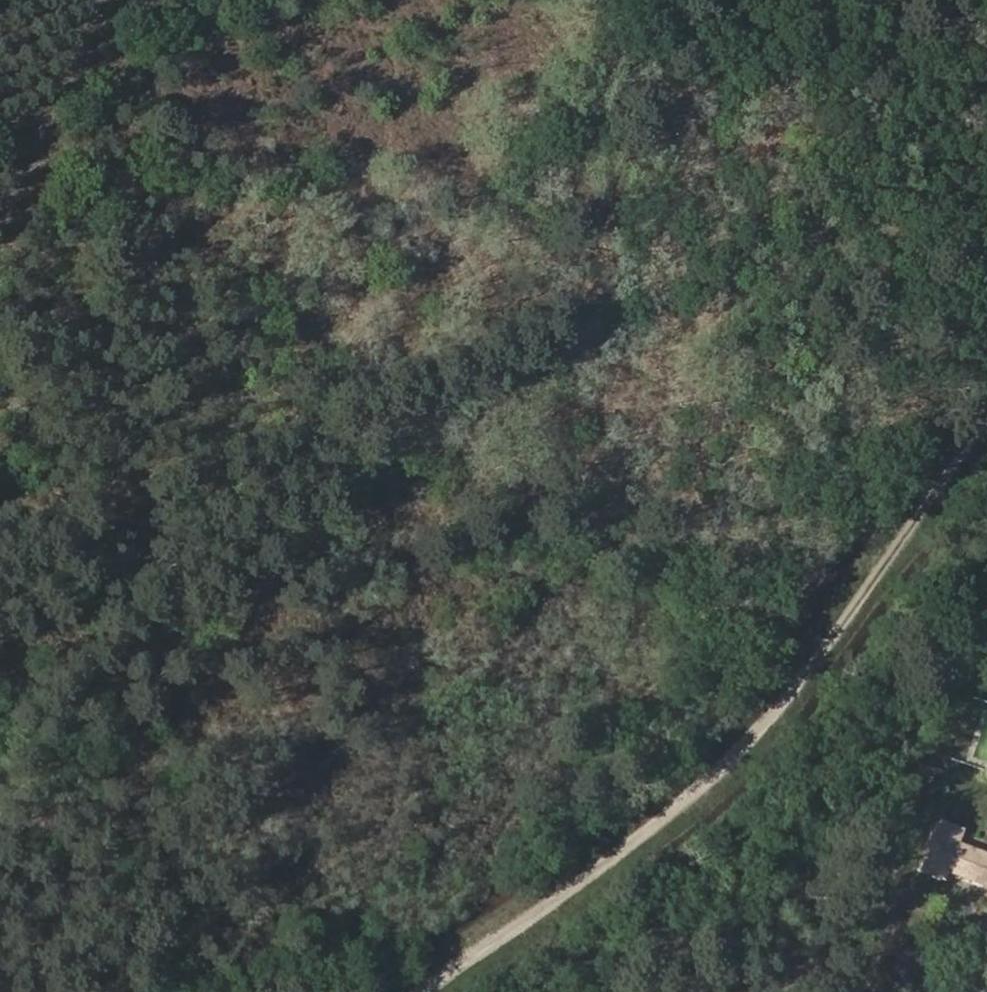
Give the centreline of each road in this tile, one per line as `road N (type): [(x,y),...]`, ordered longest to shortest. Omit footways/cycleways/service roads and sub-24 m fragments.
road 1 (track): [(432,991),(769,743),(986,430)]

